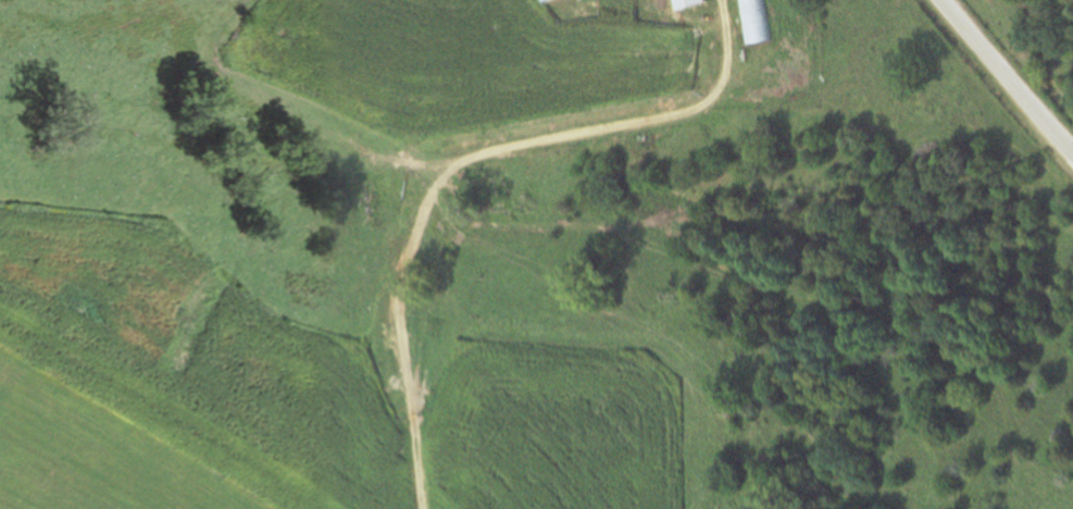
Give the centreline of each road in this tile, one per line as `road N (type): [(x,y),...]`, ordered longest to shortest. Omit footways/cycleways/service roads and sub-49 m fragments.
road 1 (track): [(424,508),(401,301),(435,193),(469,154),(686,114),(716,87),(713,0)]
road 2 (secondary): [(1072,154),(936,0)]

